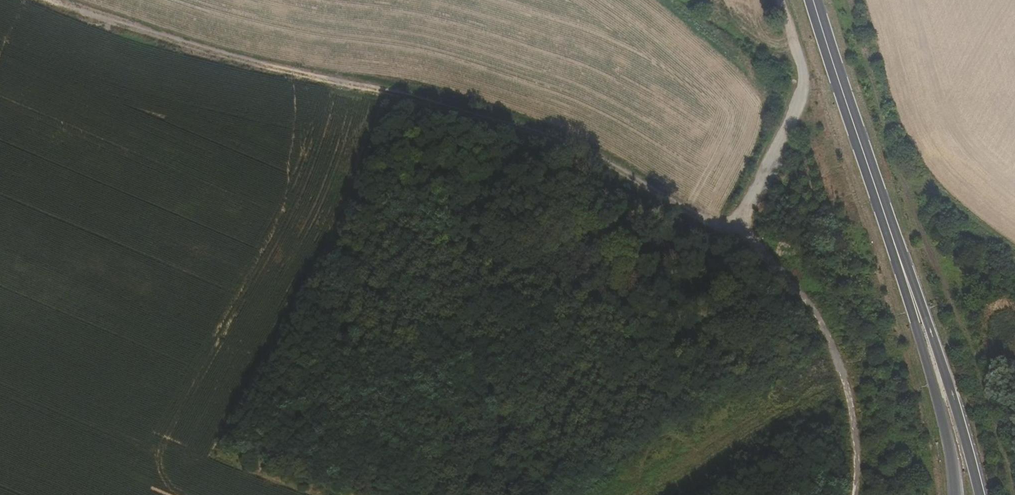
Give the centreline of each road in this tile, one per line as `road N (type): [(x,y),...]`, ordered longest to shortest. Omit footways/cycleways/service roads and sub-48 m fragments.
road 1 (unclassified): [(856,494),(849,416),(814,322),(745,250),(696,219),(578,152),(408,94),(251,74),(73,24),(25,0)]
road 2 (track): [(1014,494),(971,348),(914,225),(853,0)]
road 3 (trunk): [(905,277),(816,0)]
road 4 (track): [(733,242),(799,100),(803,75),(782,0)]
road 5 (trunk): [(978,494),(946,373),(905,277)]
road 6 (trunk): [(905,277),(947,423),(957,494)]

